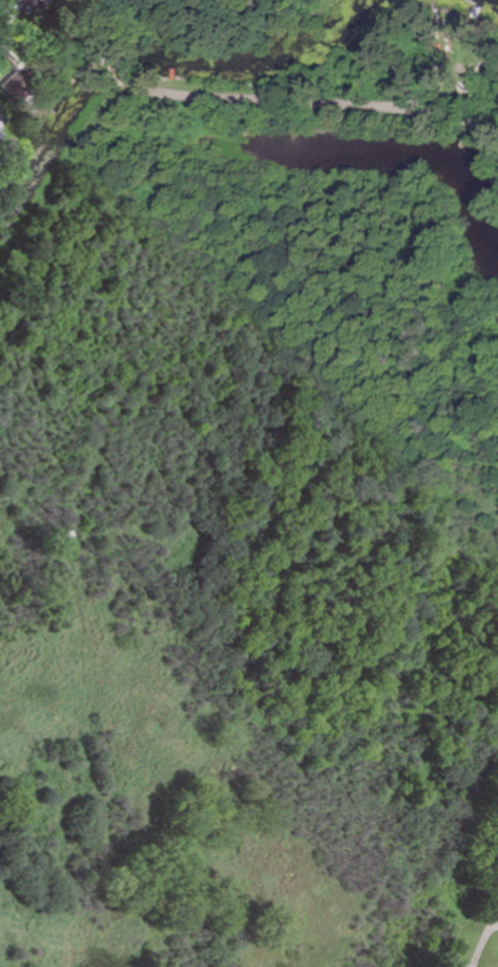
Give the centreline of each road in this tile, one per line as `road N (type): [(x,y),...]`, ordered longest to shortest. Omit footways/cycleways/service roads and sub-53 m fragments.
road 1 (residential): [(497,150),(448,119),(157,94),(130,80)]

